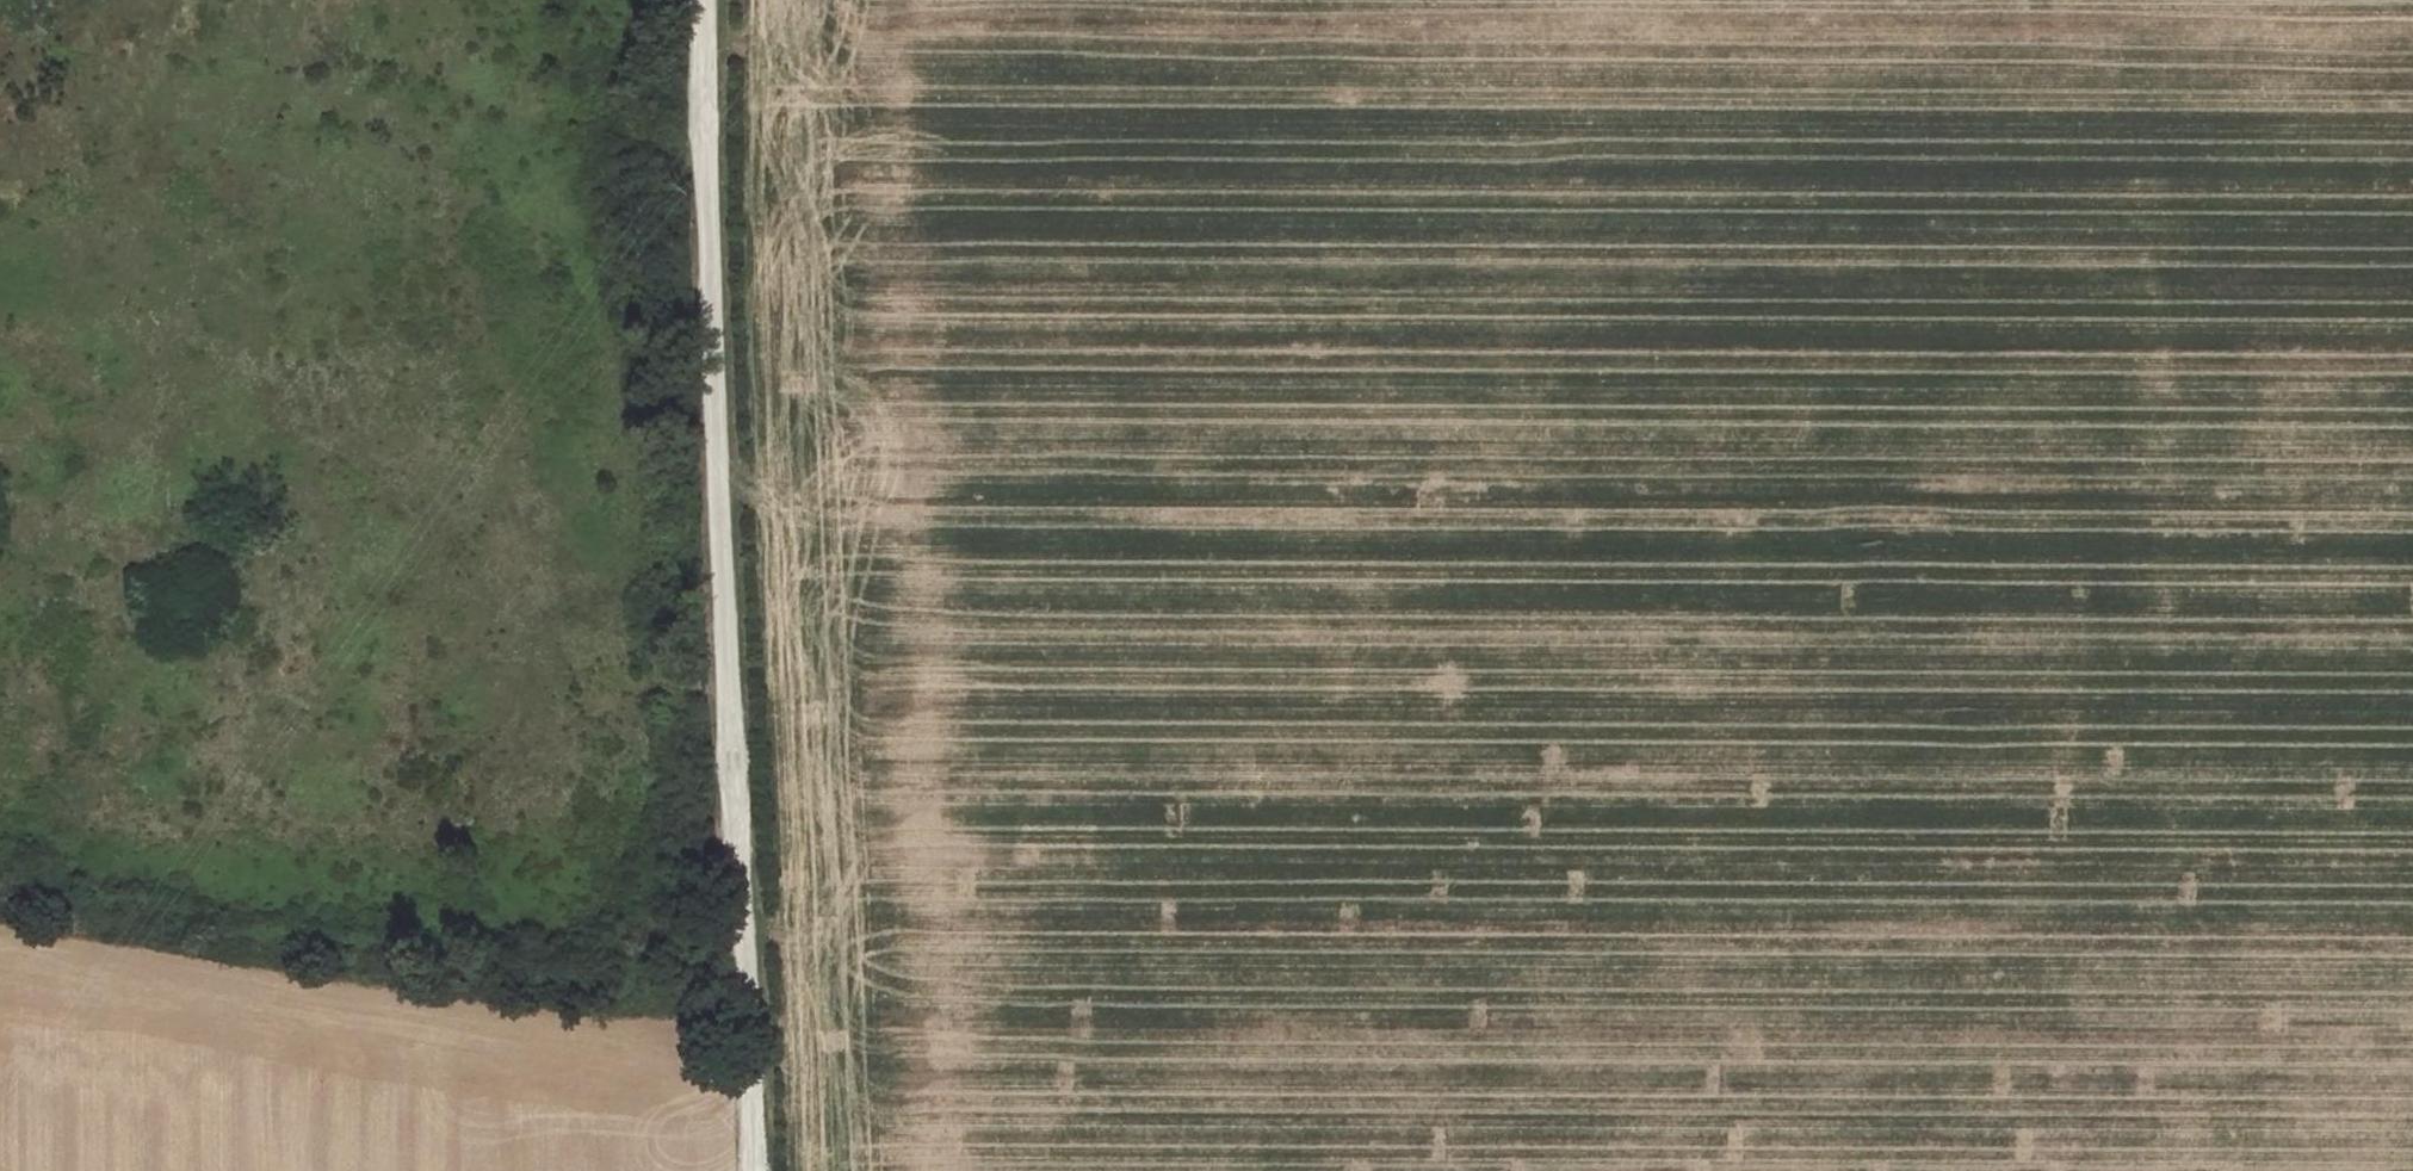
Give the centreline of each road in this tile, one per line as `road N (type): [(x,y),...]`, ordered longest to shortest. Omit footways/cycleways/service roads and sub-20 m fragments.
road 1 (track): [(750,1170),(702,0)]

